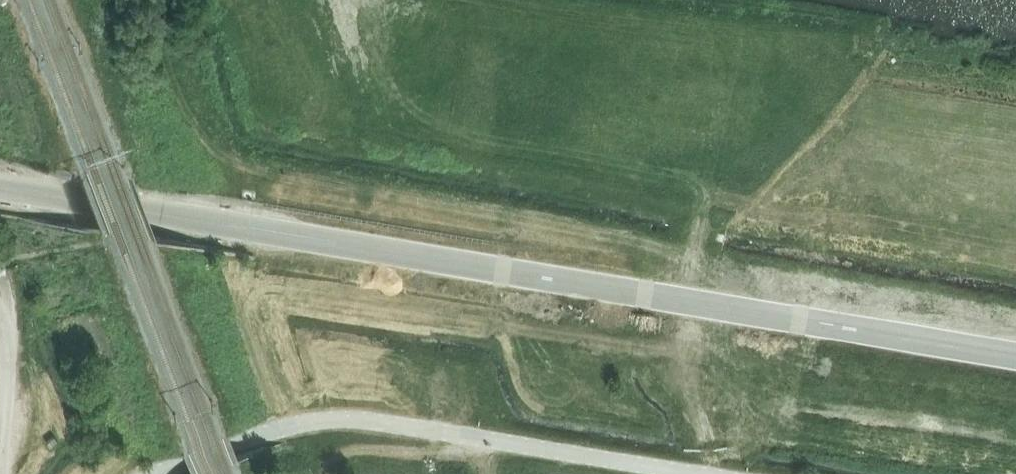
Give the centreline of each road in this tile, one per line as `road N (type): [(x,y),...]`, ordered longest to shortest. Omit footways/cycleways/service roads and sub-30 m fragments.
road 1 (track): [(1015,357),(0,187)]
road 2 (unclassified): [(700,473),(334,422),(162,473)]

